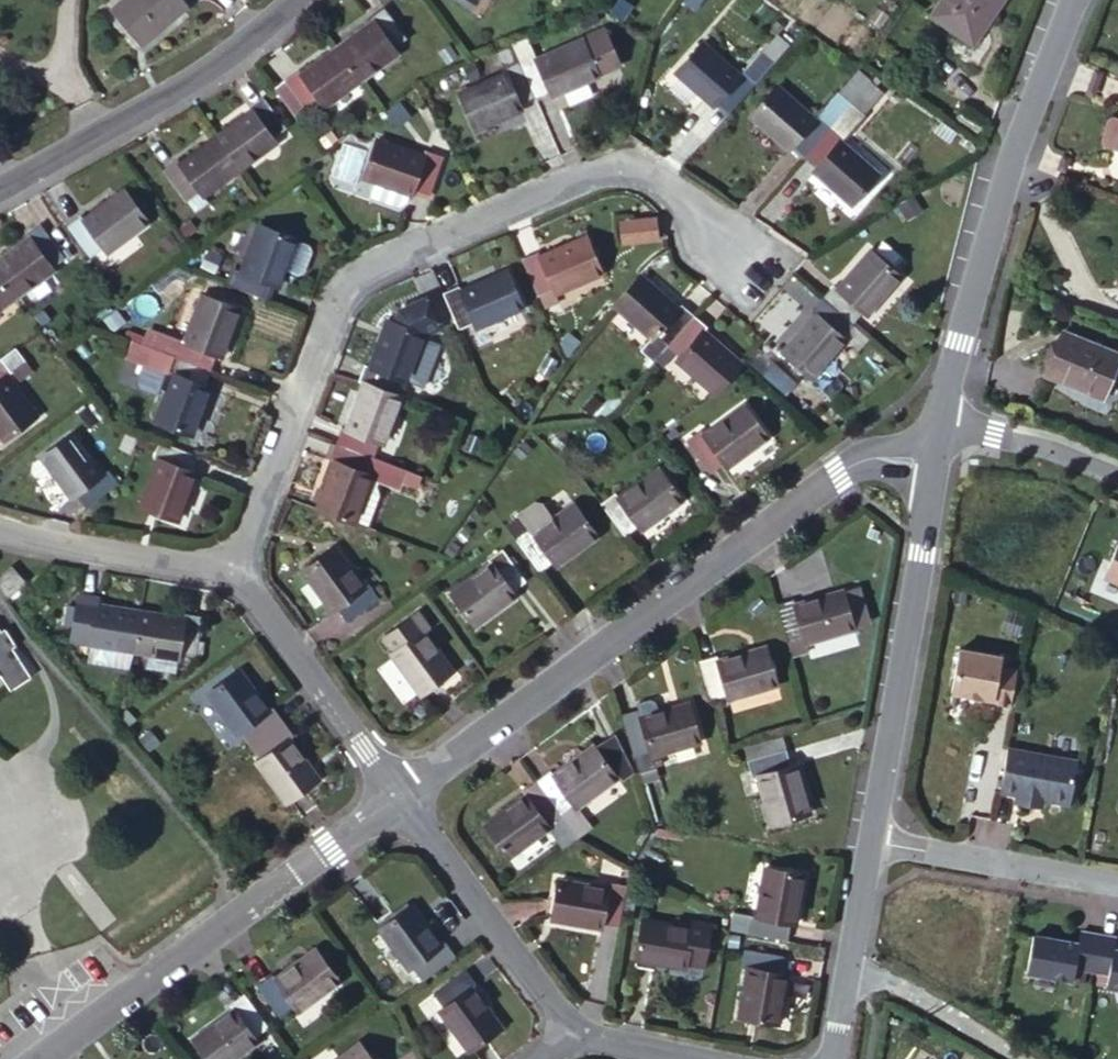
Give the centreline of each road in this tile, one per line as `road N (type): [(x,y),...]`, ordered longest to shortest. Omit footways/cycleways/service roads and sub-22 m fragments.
road 1 (residential): [(230,566),(334,298),(369,263),(599,171),(645,173),(746,252)]
road 2 (residential): [(395,803),(841,478),(886,457),(937,452)]
road 3 (tertiary): [(944,419),(1008,178),(1074,0)]
road 4 (residential): [(40,1058),(395,803)]
road 5 (tertiary): [(879,839),(937,452)]
road 6 (tertiary): [(0,187),(167,95),(296,0)]
road 7 (residential): [(230,566),(395,803)]
road 8 (residential): [(395,803),(570,1029)]
road 9 (residential): [(1117,883),(879,839)]
road 10 (residential): [(0,526),(230,566)]
road 11 (unclassified): [(855,963),(1024,1058)]
road 12 (residential): [(944,419),(1117,474)]
road 13 (residential): [(570,1029),(717,1058)]
road 14 (tertiary): [(855,963),(879,839)]

